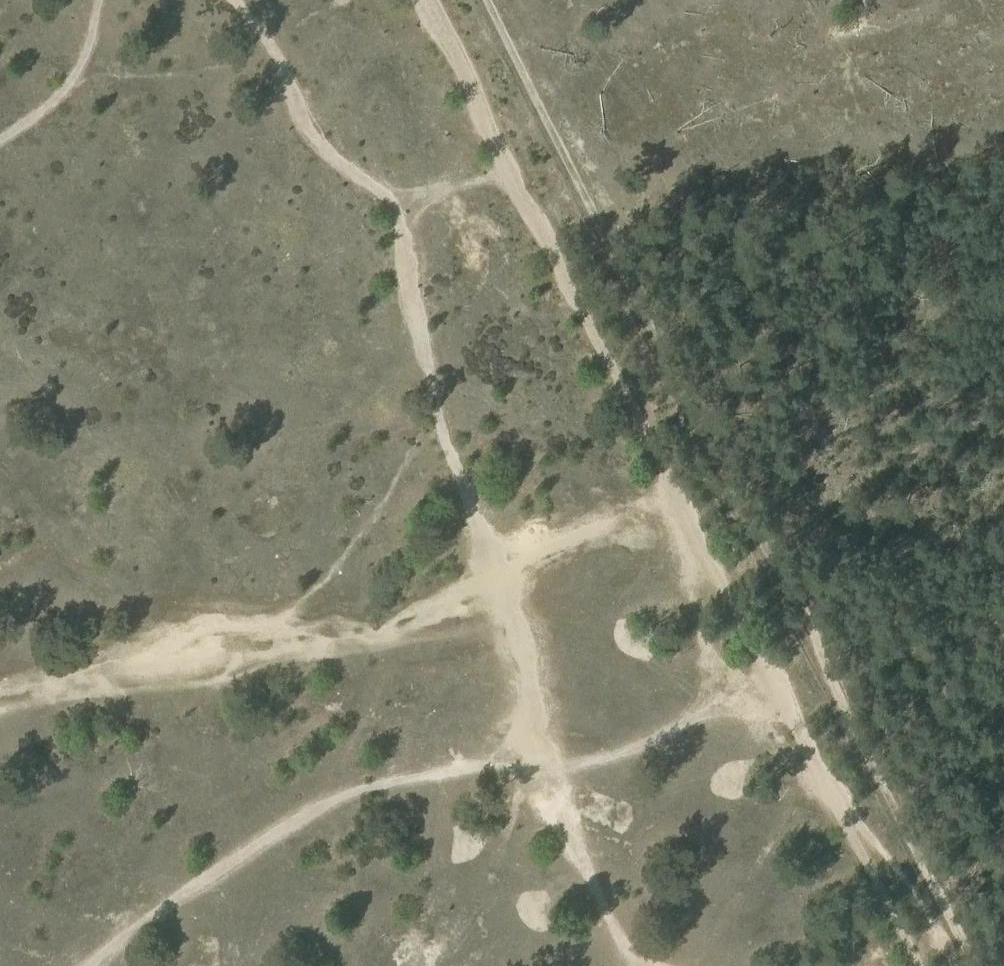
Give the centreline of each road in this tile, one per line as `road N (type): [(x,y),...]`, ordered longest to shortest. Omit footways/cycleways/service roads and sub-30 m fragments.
road 1 (track): [(487,0),(986,965)]
road 2 (track): [(916,965),(527,203),(436,0)]
road 3 (track): [(101,965),(355,790),(519,763),(722,701),(770,672)]
road 4 (track): [(504,576),(362,633),(173,653),(0,694)]
road 5 (track): [(676,484),(504,576)]
road 6 (track): [(0,141),(68,85),(95,39),(99,0)]

